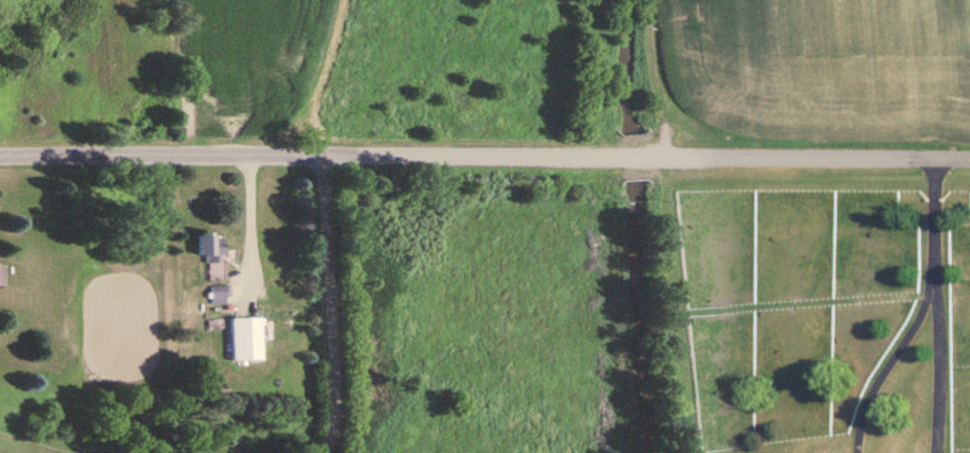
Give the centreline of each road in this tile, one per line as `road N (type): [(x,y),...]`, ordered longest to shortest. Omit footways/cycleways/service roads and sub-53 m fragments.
road 1 (residential): [(0,157),(606,158)]
road 2 (residential): [(655,159),(969,163)]

